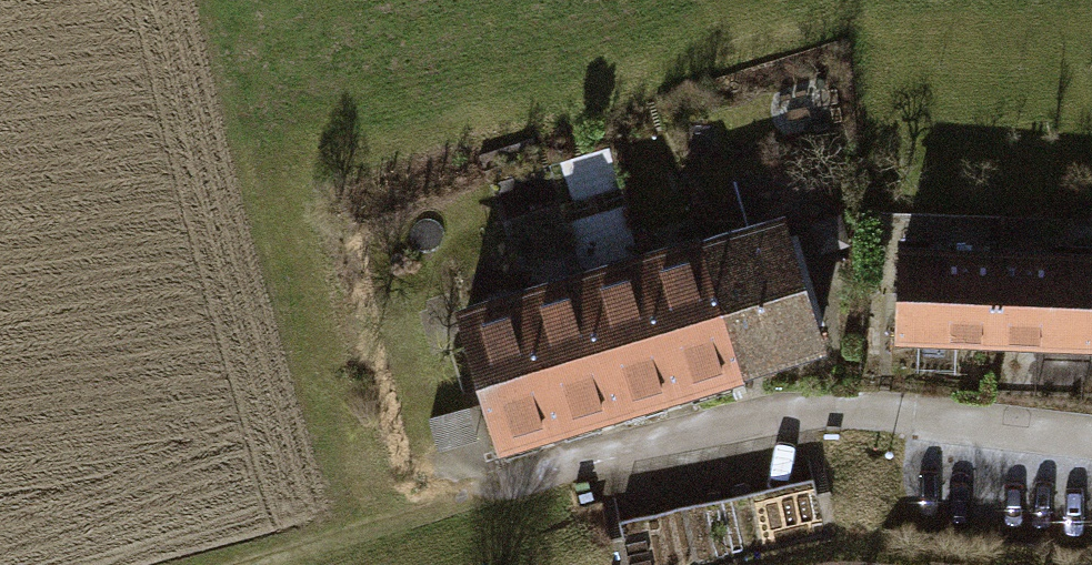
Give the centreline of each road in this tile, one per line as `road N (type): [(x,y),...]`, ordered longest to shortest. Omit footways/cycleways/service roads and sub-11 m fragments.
road 1 (residential): [(1091,440),(867,409),(728,425),(398,517)]
road 2 (track): [(241,564),(398,517)]

